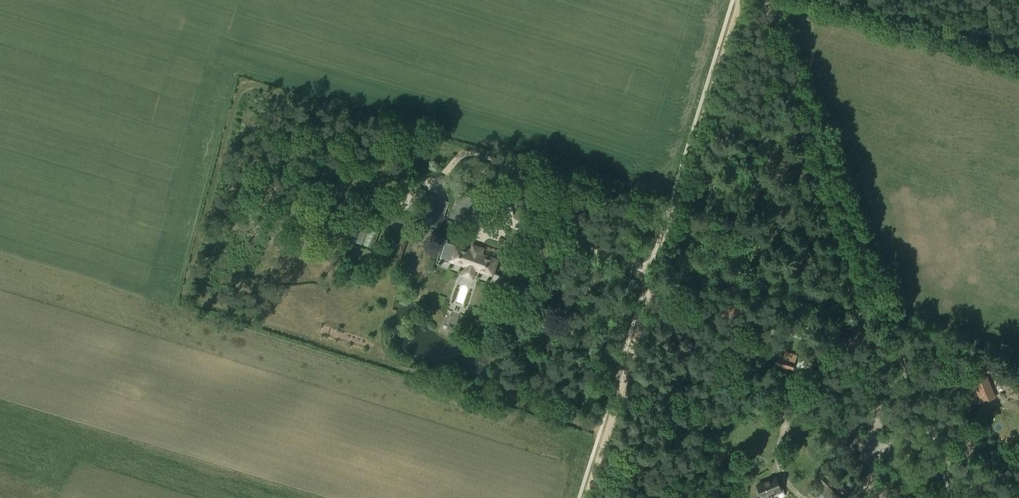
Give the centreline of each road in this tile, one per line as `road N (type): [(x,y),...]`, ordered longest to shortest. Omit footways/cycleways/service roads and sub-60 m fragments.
road 1 (track): [(764,0),(959,497)]
road 2 (track): [(741,0),(586,497)]
road 3 (track): [(1018,55),(833,0)]

